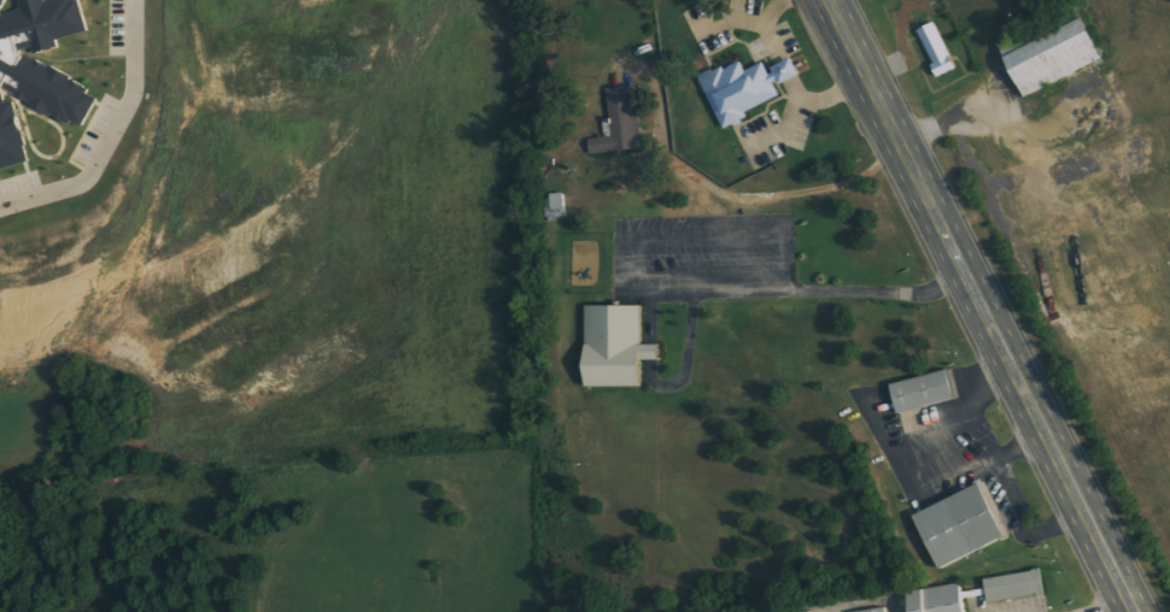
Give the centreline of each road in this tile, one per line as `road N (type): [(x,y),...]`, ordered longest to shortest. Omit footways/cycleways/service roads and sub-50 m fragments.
road 1 (primary): [(1135,611),(826,0)]

